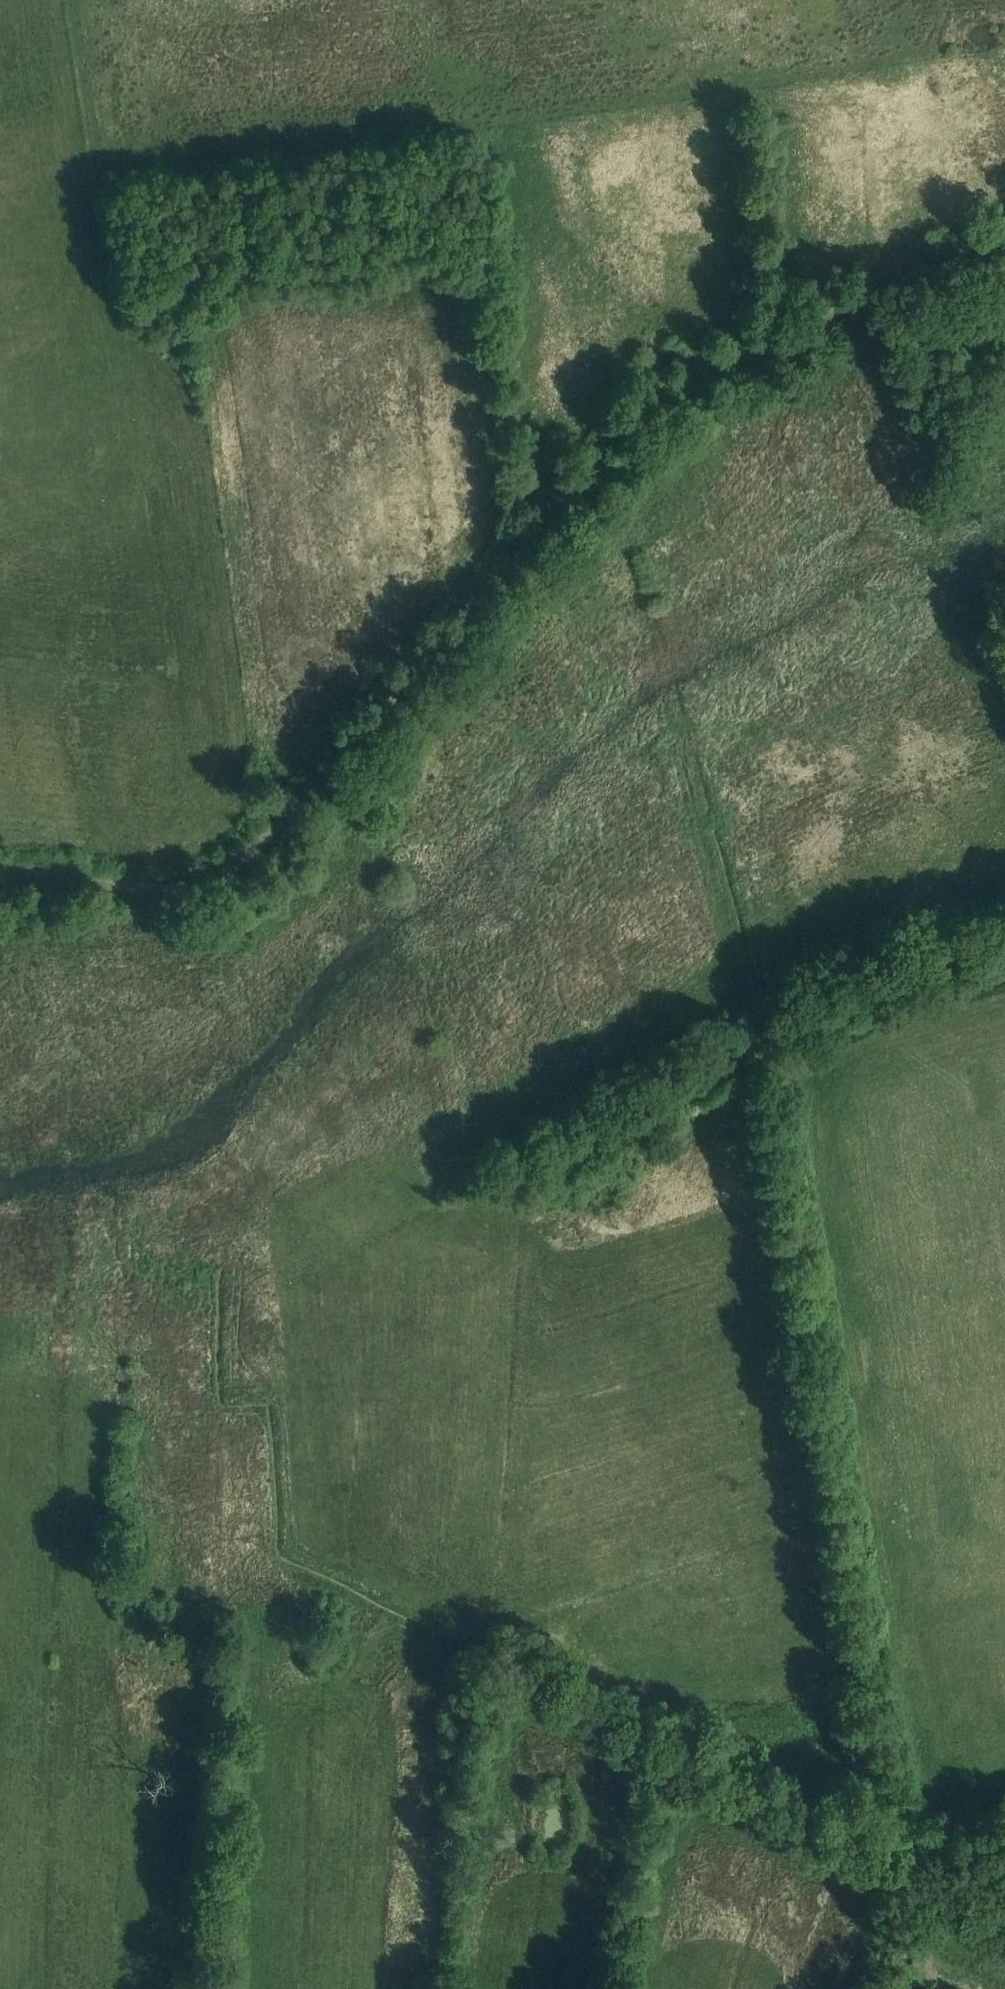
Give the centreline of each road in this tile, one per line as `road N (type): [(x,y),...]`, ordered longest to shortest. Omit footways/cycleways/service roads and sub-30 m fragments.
road 1 (track): [(0,873),(180,889),(241,863),(599,455),(650,408),(708,372),(1004,233)]
road 2 (track): [(751,1113),(752,1069),(775,1034),(874,985),(1004,942)]

